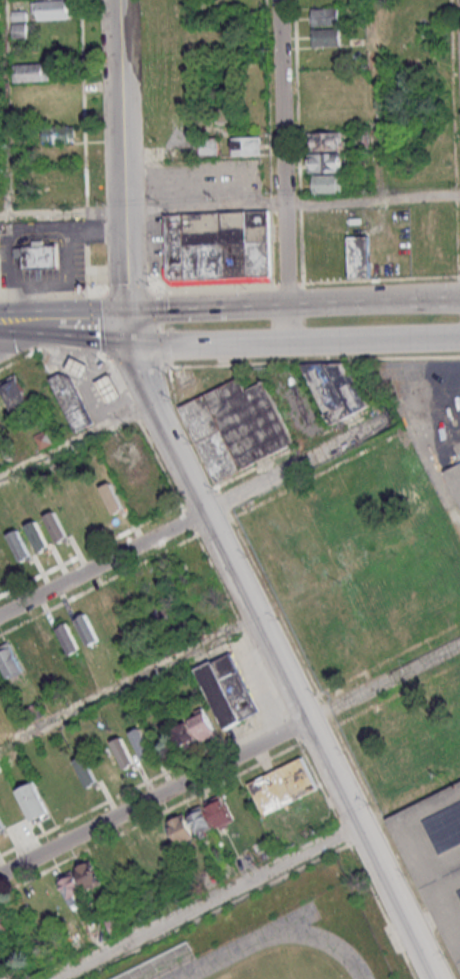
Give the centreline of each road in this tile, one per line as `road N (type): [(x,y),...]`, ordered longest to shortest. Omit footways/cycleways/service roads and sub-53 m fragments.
road 1 (tertiary): [(435,978),(201,509),(132,343)]
road 2 (residential): [(0,875),(459,645)]
road 3 (residential): [(0,611),(380,419)]
road 4 (tertiary): [(125,308),(116,0)]
road 5 (residential): [(278,0),(286,305)]
road 6 (secondary): [(447,302),(250,306)]
road 7 (secondary): [(132,343),(288,343)]
road 8 (secondary): [(288,343),(409,340)]

